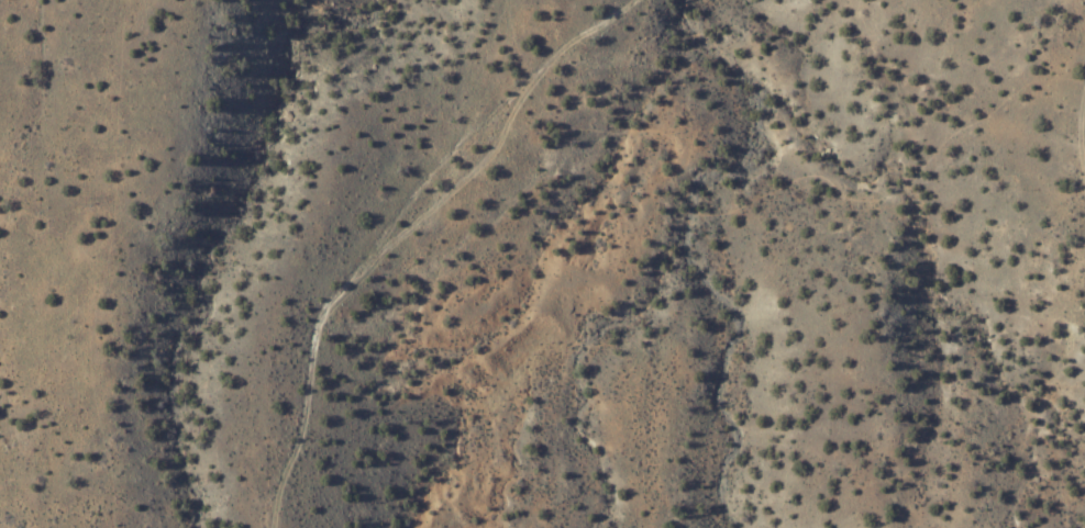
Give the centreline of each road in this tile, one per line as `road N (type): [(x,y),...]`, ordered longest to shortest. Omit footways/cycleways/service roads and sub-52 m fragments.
road 1 (track): [(260,527),(312,352),(365,271),(574,79),(620,0)]

